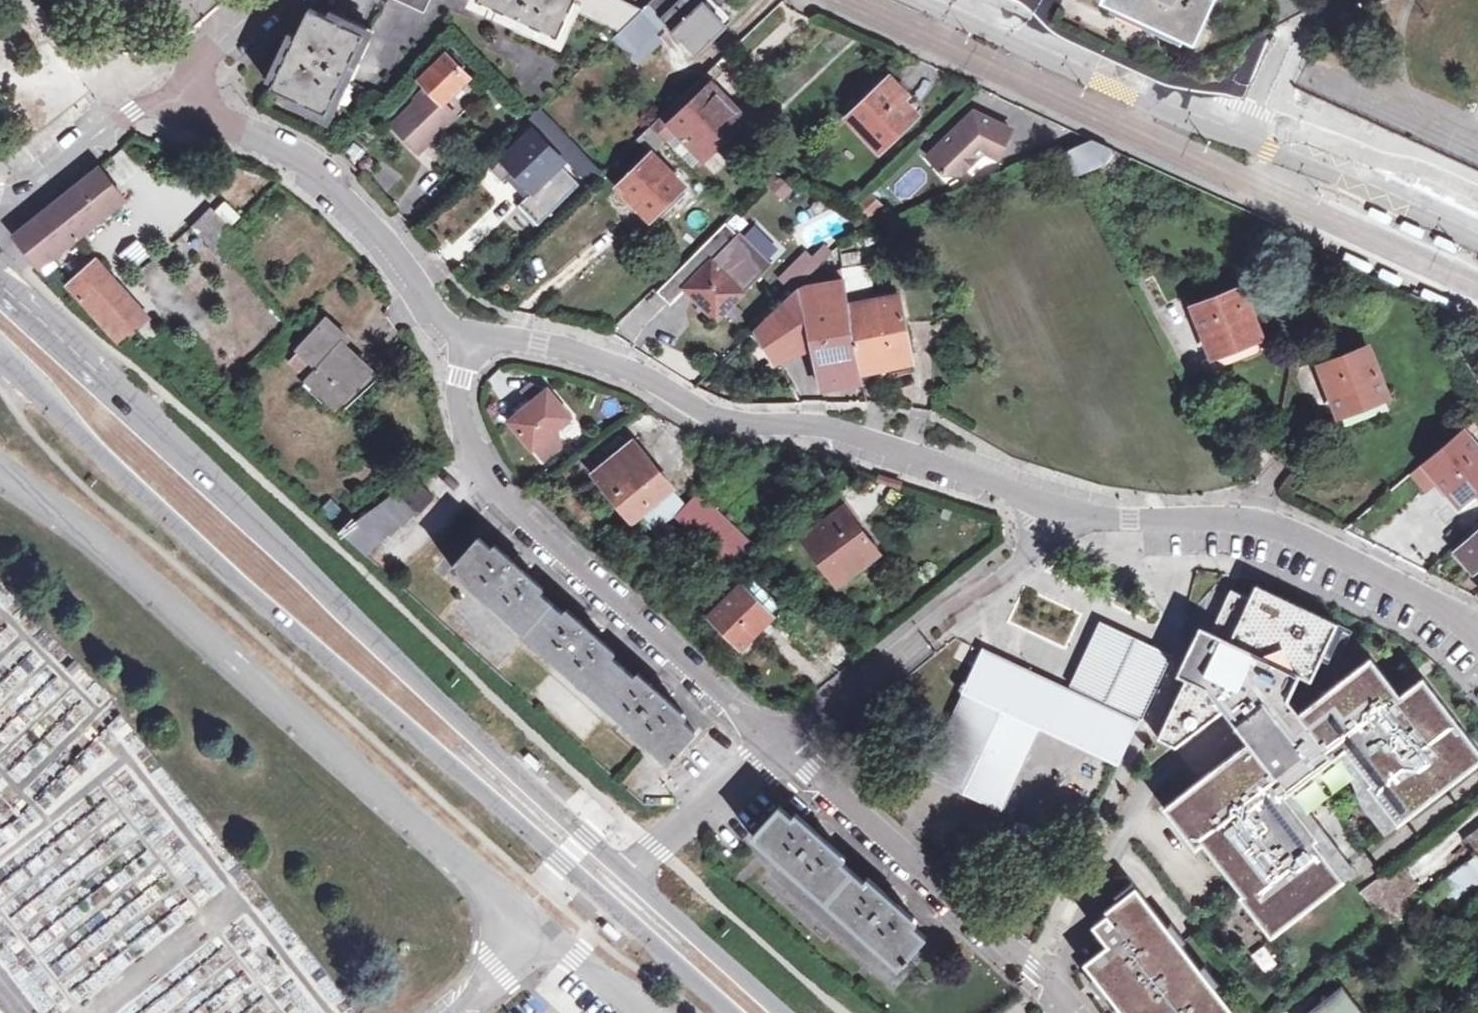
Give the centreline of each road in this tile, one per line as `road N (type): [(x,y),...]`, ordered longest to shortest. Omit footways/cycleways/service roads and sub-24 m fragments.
road 1 (secondary): [(0,353),(89,447),(728,1012)]
road 2 (secondary): [(626,874),(0,282)]
road 3 (residential): [(0,470),(69,516),(544,942)]
road 4 (residential): [(1065,517),(809,424),(712,424),(612,364),(485,337),(454,339)]
road 5 (residential): [(773,751),(512,513),(480,469),(462,415),(454,339)]
road 6 (residential): [(1477,634),(1372,570),(1272,525),(1065,517)]
road 7 (residential): [(773,751),(1070,1012)]
road 8 (residential): [(1065,517),(1006,574),(773,751)]
road 9 (residential): [(454,339),(315,172),(180,95)]
road 10 (tertiary): [(1242,139),(926,0)]
road 11 (tertiary): [(1477,231),(1242,139)]
road 12 (residential): [(0,196),(35,191),(133,114),(180,95)]
road 13 (secondary): [(782,1012),(626,874)]
road 14 (residential): [(773,751),(626,874)]
road 15 (residential): [(1350,0),(1294,29),(1242,139)]
road 16 (residential): [(180,95),(216,44),(266,0)]
road 17 (residential): [(544,942),(577,957),(640,1012)]

